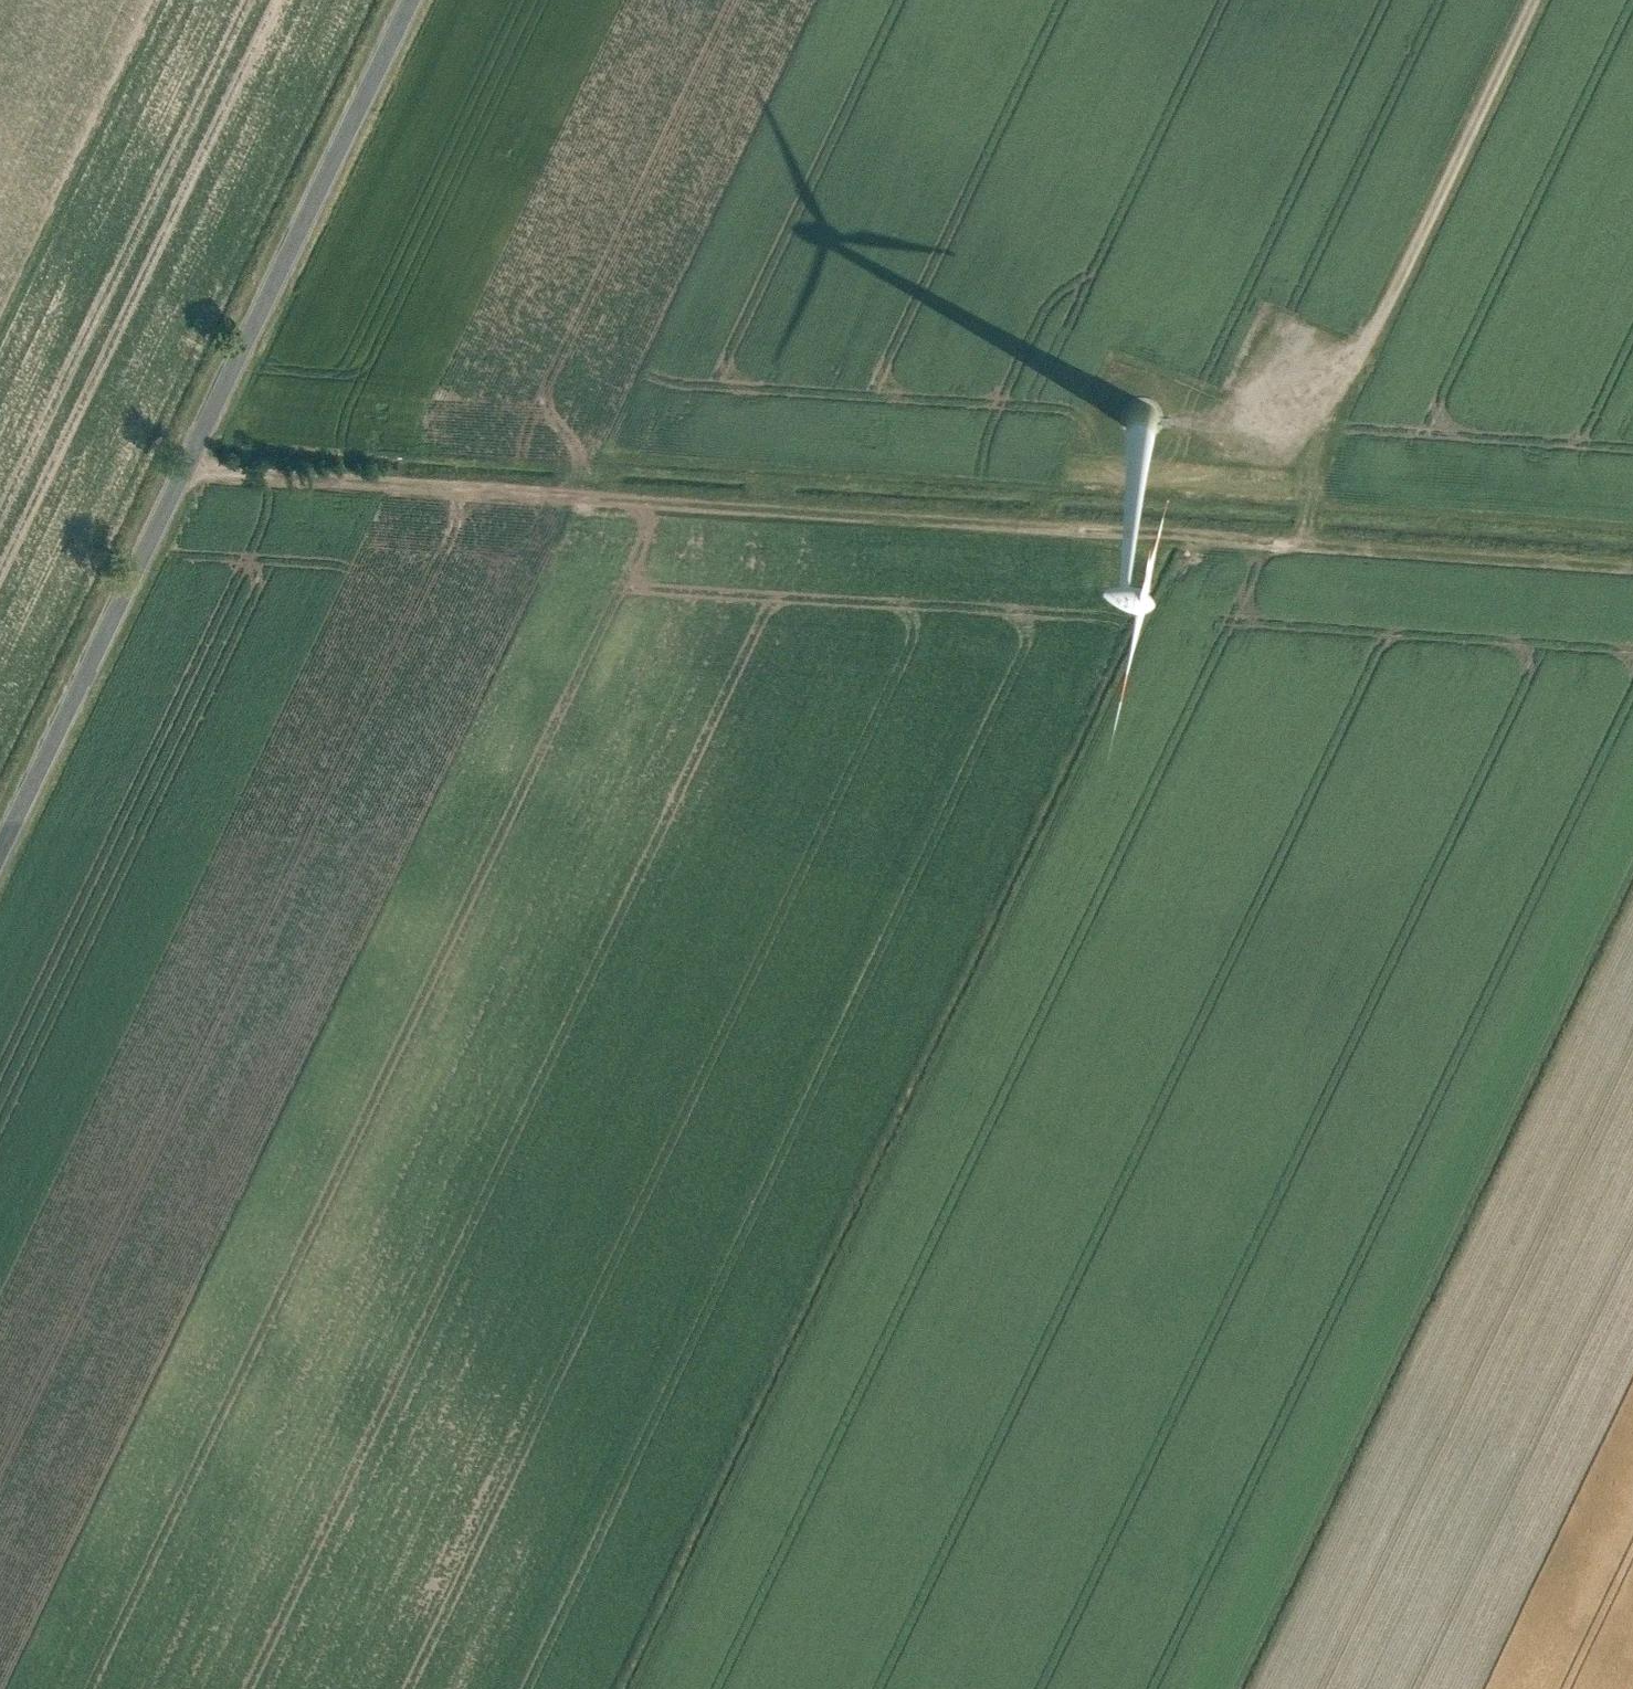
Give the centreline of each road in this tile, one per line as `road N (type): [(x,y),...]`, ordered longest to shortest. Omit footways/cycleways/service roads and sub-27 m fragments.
road 1 (tertiary): [(414,0),(0,857)]
road 2 (track): [(1533,0),(1316,443)]

